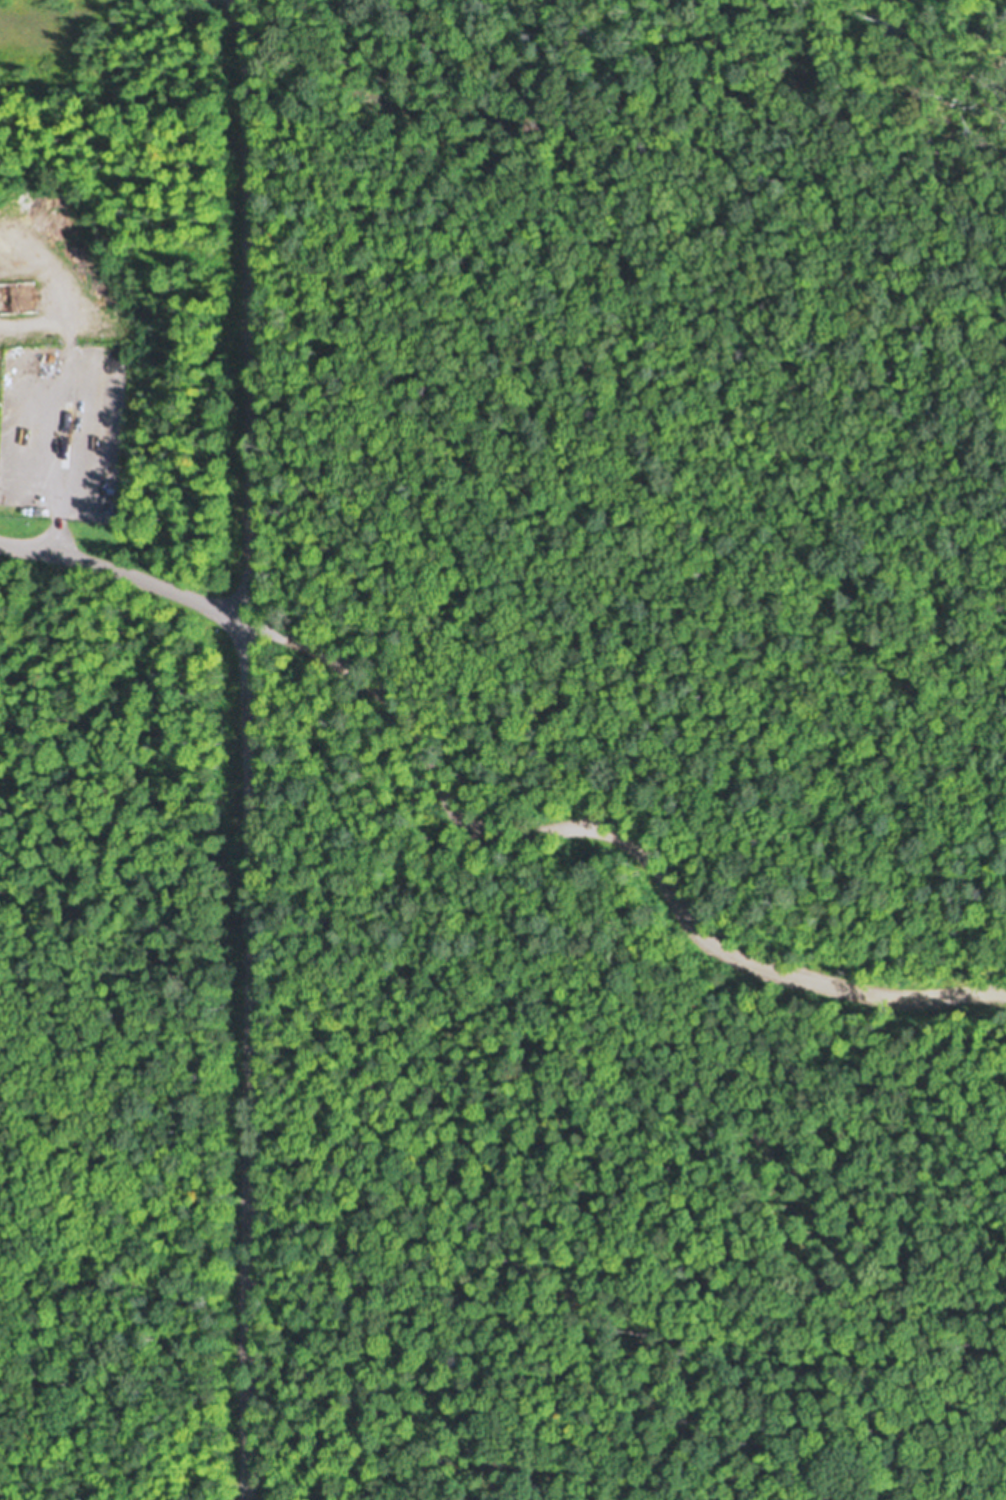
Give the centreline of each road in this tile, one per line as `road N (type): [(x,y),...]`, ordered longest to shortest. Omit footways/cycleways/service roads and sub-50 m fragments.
road 1 (residential): [(243,620),(342,659),(391,712),(439,807),(488,835),(583,824),(630,840),(686,919),(745,966),(862,996),(1005,992)]
road 2 (residential): [(247,1499),(243,620)]
road 3 (residential): [(243,620),(245,83),(233,0)]
road 4 (residential): [(243,620),(0,543)]

